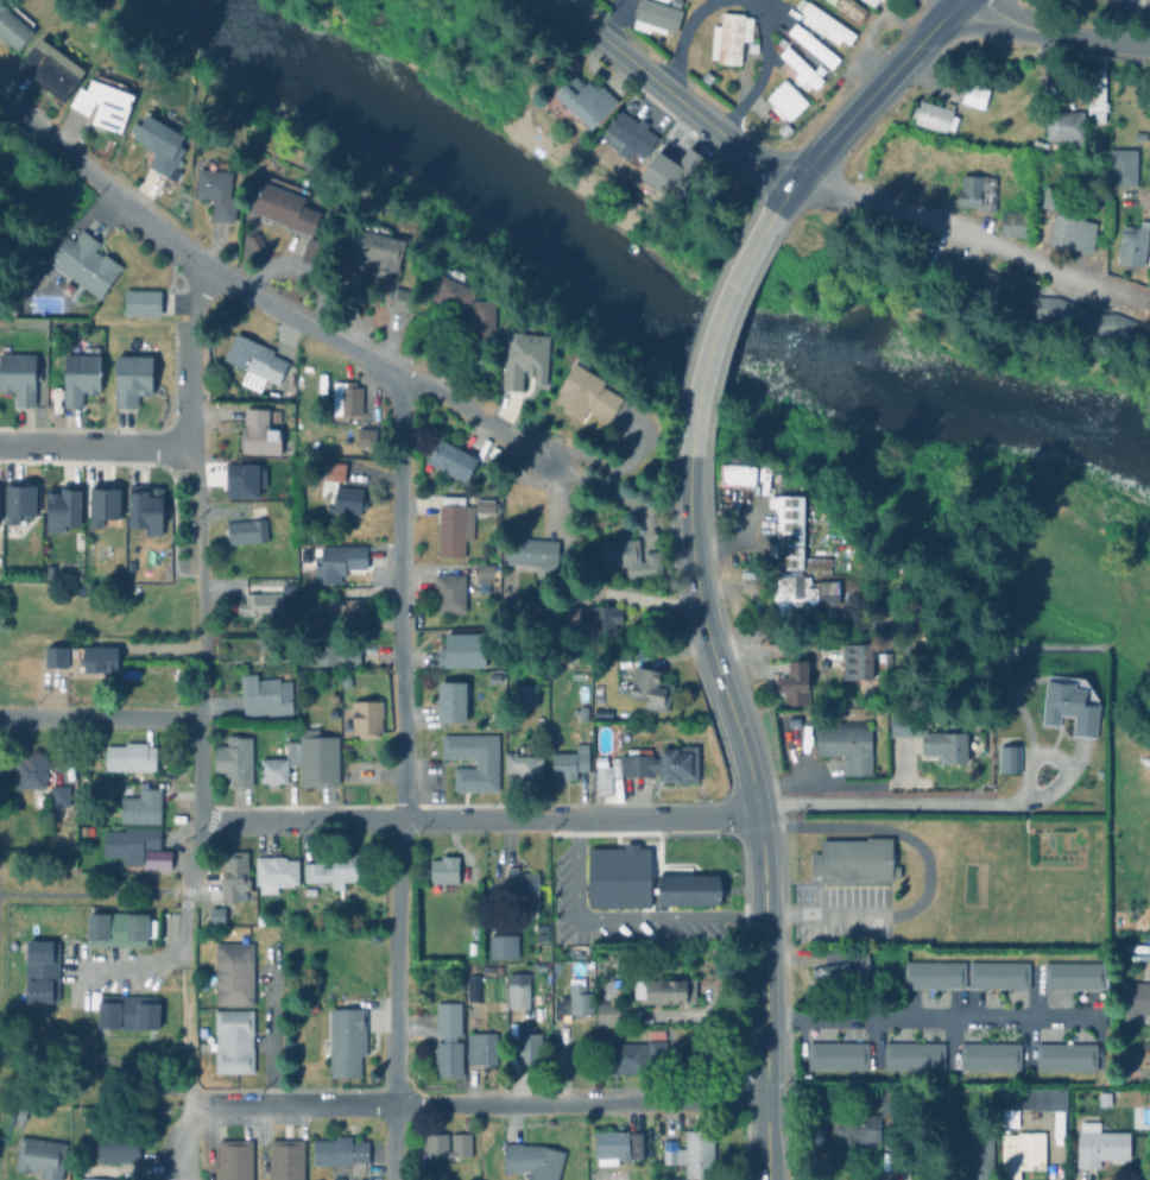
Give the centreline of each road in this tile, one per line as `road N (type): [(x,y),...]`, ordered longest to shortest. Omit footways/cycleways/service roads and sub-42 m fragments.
road 1 (residential): [(386,377),(400,425),(395,1179)]
road 2 (residential): [(639,509),(514,448),(424,384),(386,377),(188,259),(0,100)]
road 3 (residential): [(609,819),(203,820)]
road 4 (residential): [(765,1098),(394,1110)]
road 5 (residential): [(1138,297),(1064,278),(823,187),(791,183)]
road 6 (secondary): [(687,467),(696,582),(754,808)]
road 7 (secondary): [(791,183),(719,315),(687,467)]
road 8 (secondary): [(754,808),(765,1098)]
road 9 (secondary): [(791,183),(953,0)]
road 10 (tertiary): [(791,183),(773,177),(598,36)]
road 11 (residential): [(0,716),(201,718)]
road 12 (residential): [(394,1110),(198,1111)]
road 13 (residential): [(187,448),(188,259)]
road 14 (residential): [(0,446),(187,448)]
road 15 (residential): [(984,0),(1063,37),(1149,46)]
road 16 (residential): [(754,808),(713,818),(609,819)]
road 17 (residential): [(201,718),(198,579)]
road 18 (residential): [(198,579),(196,474),(187,448)]

